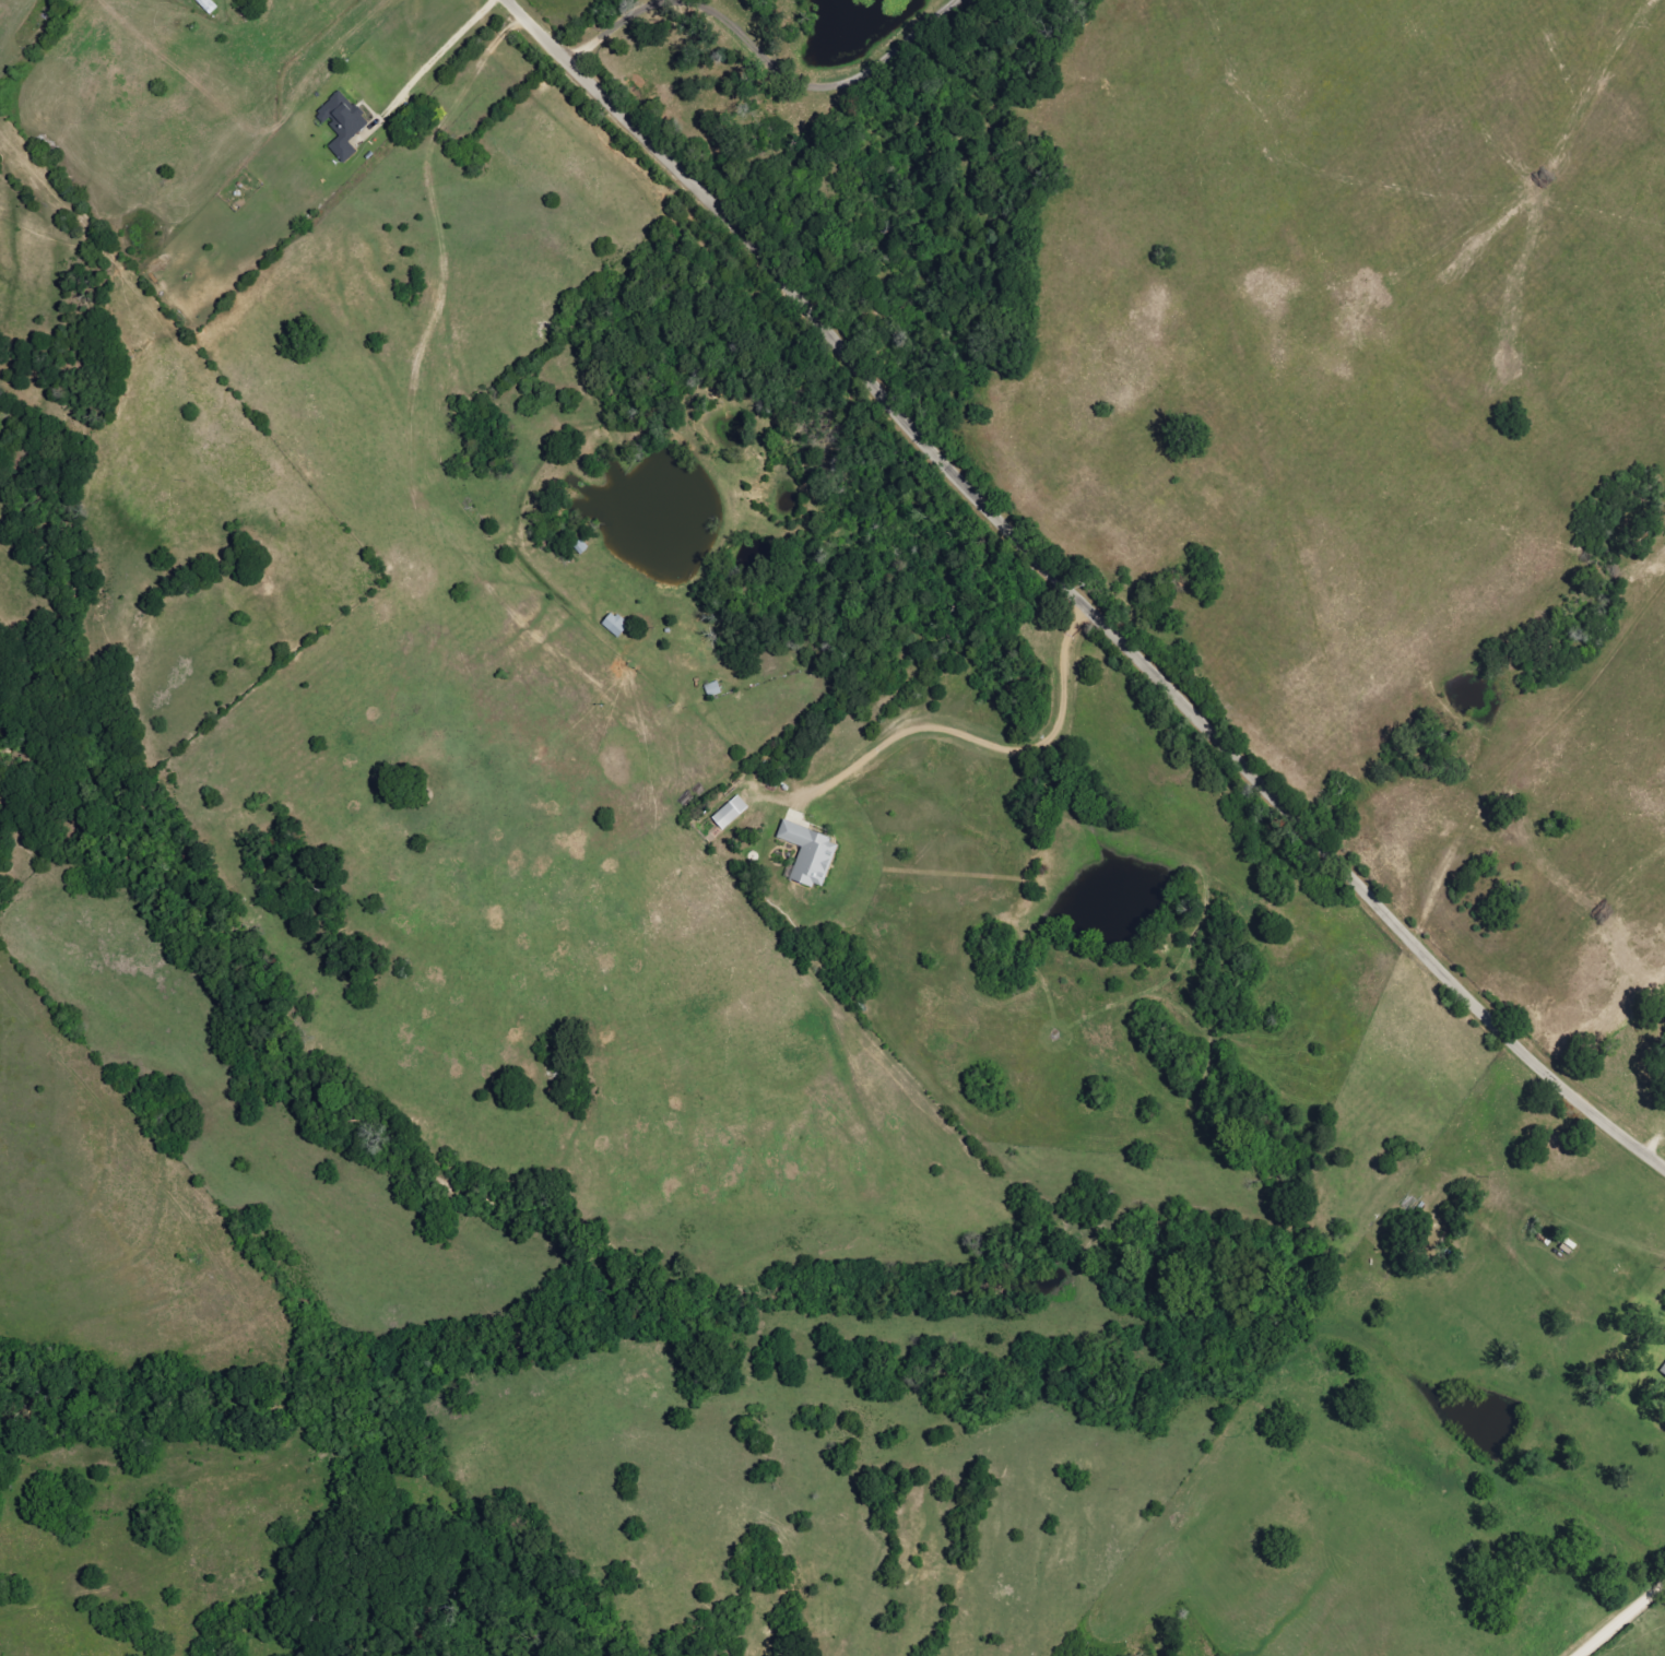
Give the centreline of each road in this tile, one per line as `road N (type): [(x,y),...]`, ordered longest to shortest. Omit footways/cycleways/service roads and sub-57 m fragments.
road 1 (residential): [(1664,1162),(1543,1066),(973,487),(668,152),(513,0)]
road 2 (residential): [(712,0),(807,68),(848,83),(864,81),(961,0)]
road 3 (residential): [(422,0),(409,86),(377,128)]

